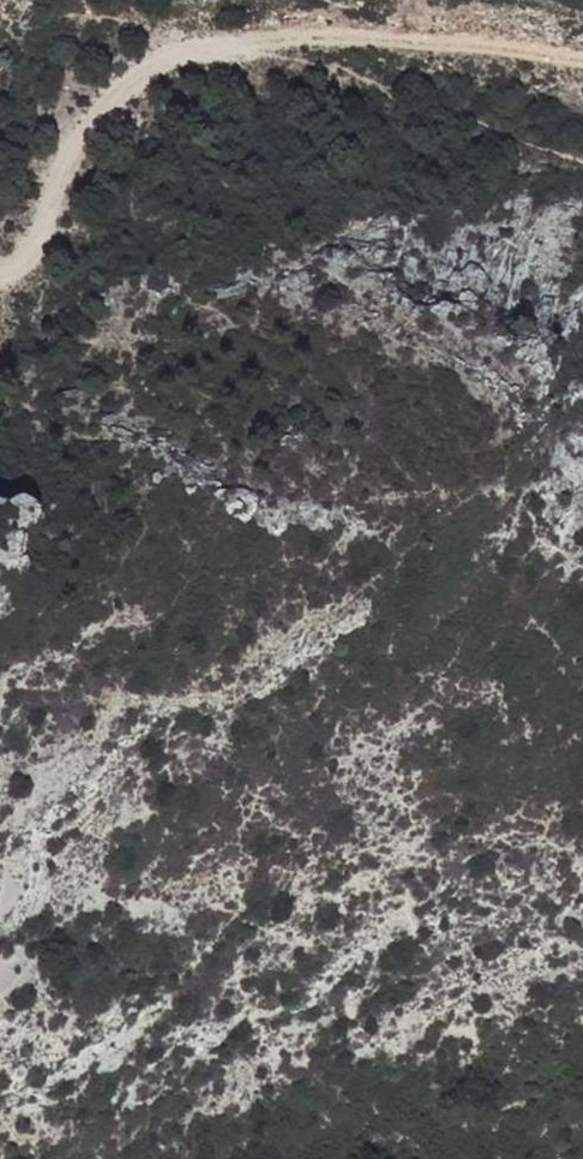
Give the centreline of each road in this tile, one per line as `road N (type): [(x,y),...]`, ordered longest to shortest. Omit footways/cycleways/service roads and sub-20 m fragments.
road 1 (track): [(582,57),(449,39),(192,45),(89,97),(17,259),(0,272)]

